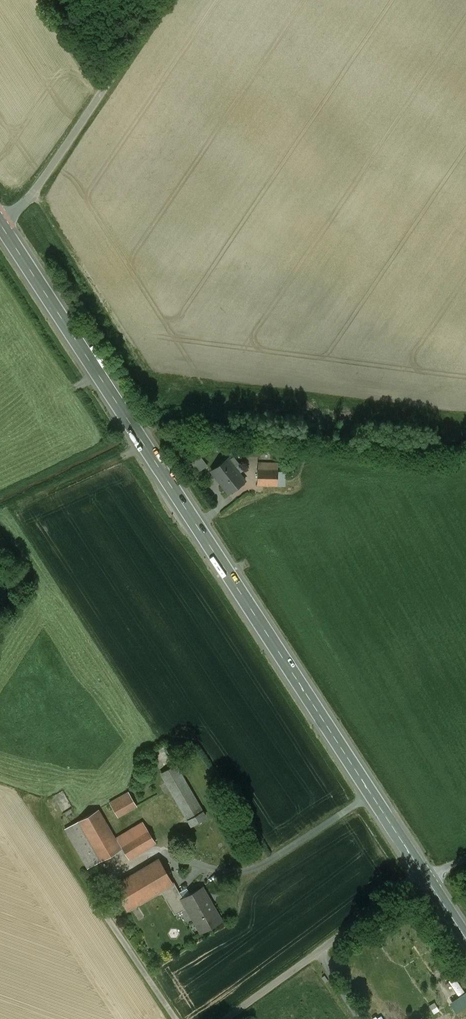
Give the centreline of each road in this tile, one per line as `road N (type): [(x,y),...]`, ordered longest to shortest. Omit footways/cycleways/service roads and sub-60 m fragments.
road 1 (secondary): [(0,224),(425,877)]
road 2 (unclassified): [(0,224),(35,193),(162,0)]
road 3 (unclassified): [(425,877),(227,1018)]

